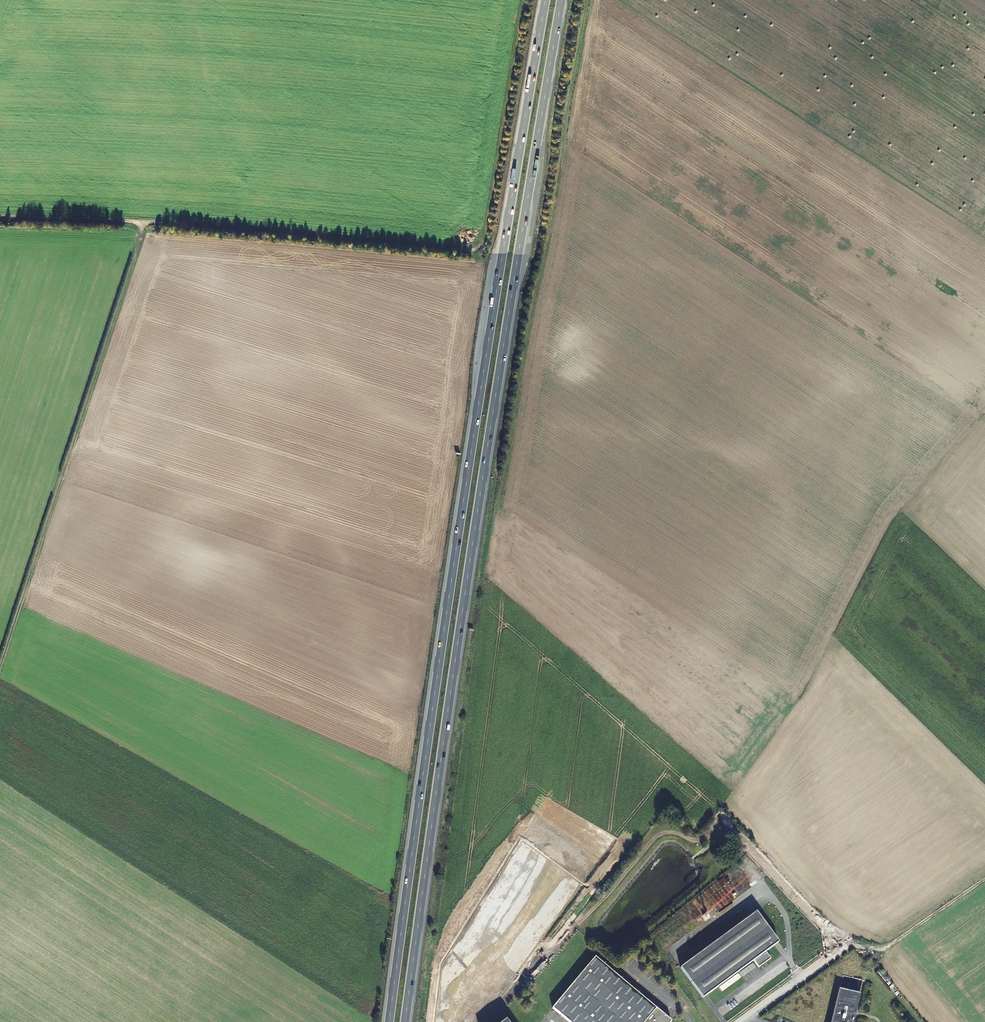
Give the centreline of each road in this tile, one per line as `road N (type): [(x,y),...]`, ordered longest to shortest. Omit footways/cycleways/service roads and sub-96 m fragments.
road 1 (trunk): [(545,0),(389,1021)]
road 2 (trunk): [(405,1021),(561,0)]
road 3 (track): [(0,216),(479,250)]
road 4 (track): [(145,222),(0,663)]
road 5 (track): [(984,881),(887,947),(844,948)]
road 6 (unclassified): [(844,948),(742,1021)]

